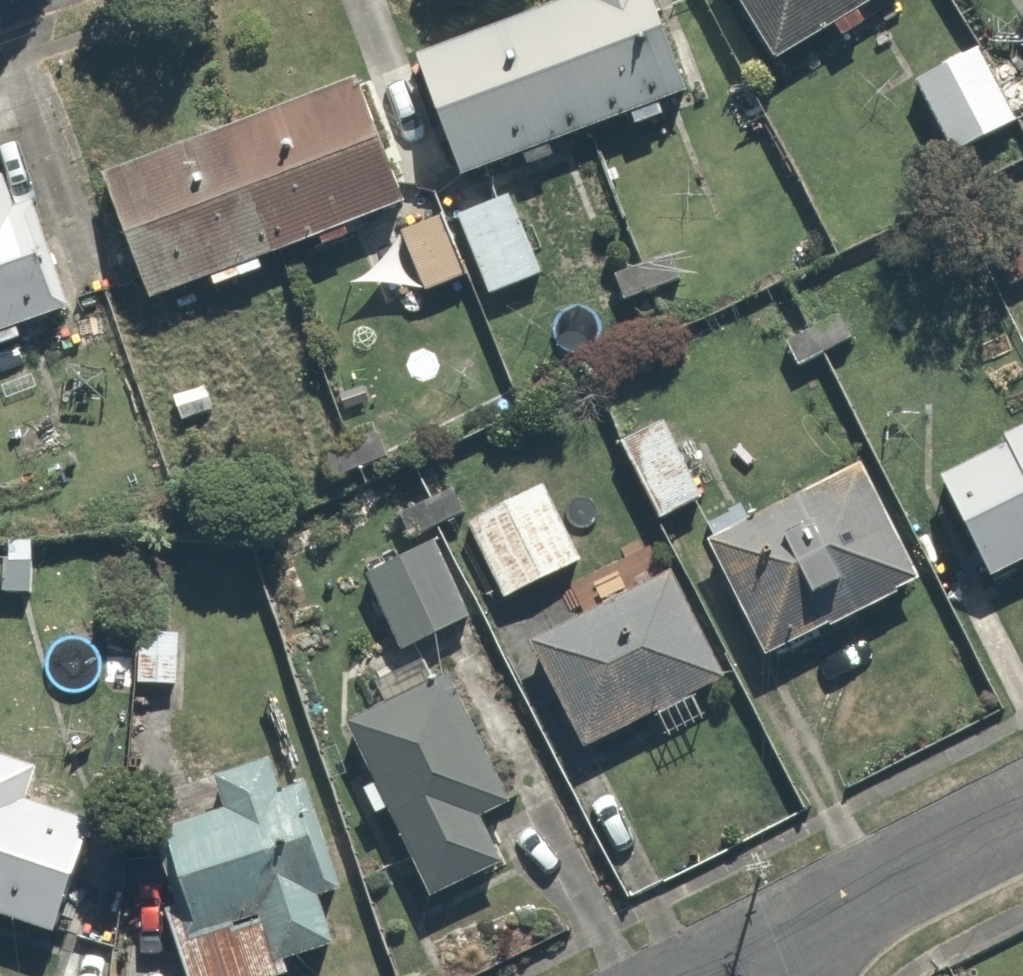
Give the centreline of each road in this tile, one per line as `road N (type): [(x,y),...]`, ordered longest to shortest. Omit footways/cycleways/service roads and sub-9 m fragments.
road 1 (residential): [(714,969),(1022,818)]

